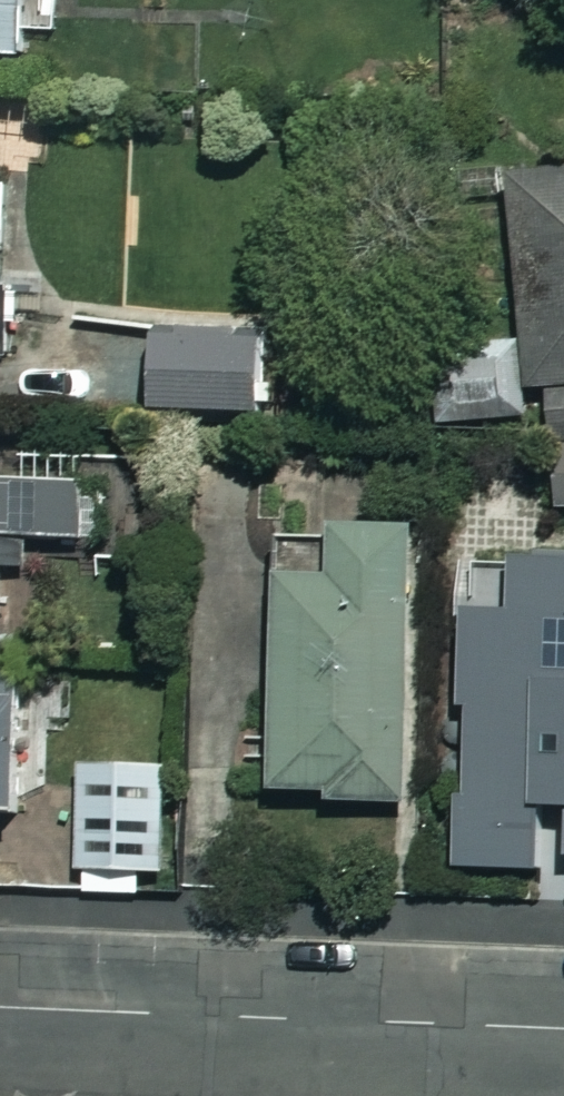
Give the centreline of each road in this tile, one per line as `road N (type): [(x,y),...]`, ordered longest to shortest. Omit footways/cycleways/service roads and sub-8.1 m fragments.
road 1 (residential): [(0,1007),(563,1032)]

